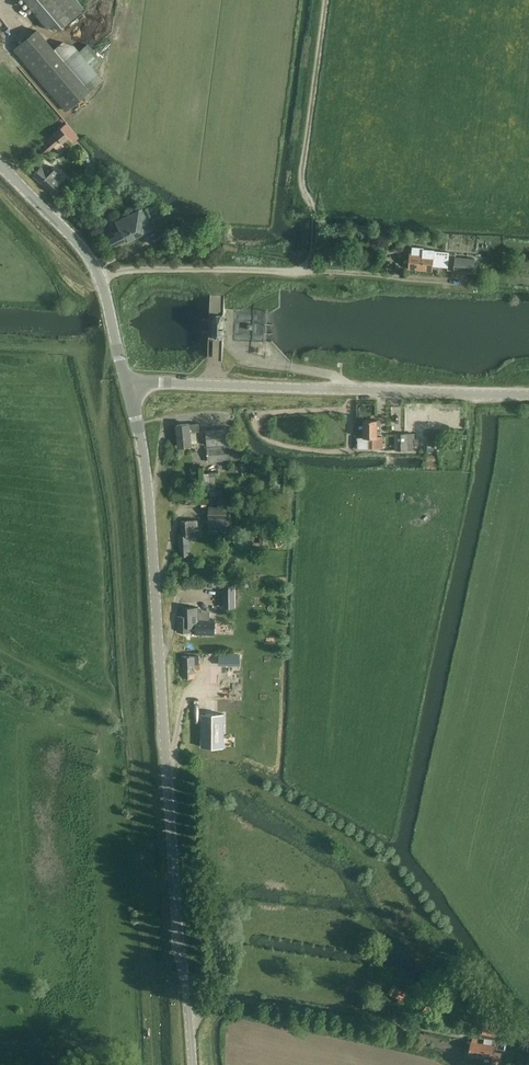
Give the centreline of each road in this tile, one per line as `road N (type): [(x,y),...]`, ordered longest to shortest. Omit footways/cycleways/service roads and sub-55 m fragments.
road 1 (tertiary): [(193,1064),(148,489),(127,380)]
road 2 (tertiary): [(528,394),(127,380)]
road 3 (unclassified): [(100,278),(130,269),(256,269),(470,283)]
road 4 (tertiary): [(0,163),(89,255),(100,278)]

